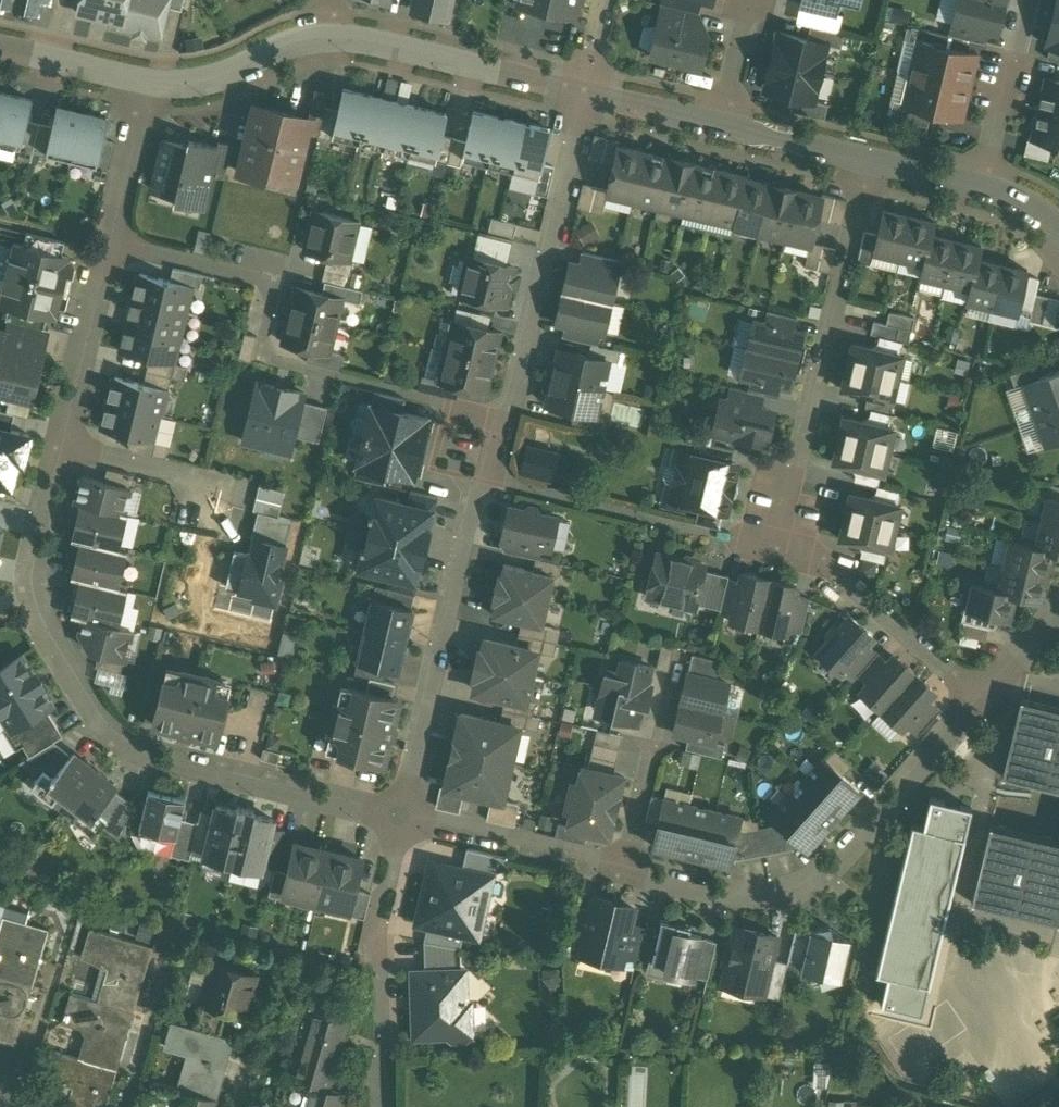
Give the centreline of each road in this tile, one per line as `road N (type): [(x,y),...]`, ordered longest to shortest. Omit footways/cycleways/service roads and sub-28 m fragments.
road 1 (residential): [(585,93),(513,397),(498,415),(402,822)]
road 2 (residential): [(975,701),(828,574),(775,551),(871,160)]
road 3 (residential): [(65,445),(30,608),(114,744),(153,772),(402,822)]
road 4 (residential): [(623,873),(763,902),(802,896),(975,701)]
road 5 (residential): [(585,93),(326,37)]
road 6 (residential): [(402,822),(623,873)]
road 7 (residential): [(262,329),(273,275),(113,245)]
road 8 (residential): [(113,245),(65,445)]
road 9 (residential): [(623,873),(668,677)]
road 10 (residential): [(979,185),(1021,0)]
road 11 (residential): [(379,918),(379,1106)]
road 12 (residential): [(326,37),(289,43),(226,75),(153,85)]
road 13 (residential): [(153,85),(113,245)]
road 14 (residential): [(153,85),(0,50)]
road 15 (residential): [(871,160),(720,125)]
road 16 (residential): [(65,445),(210,478)]
road 17 (residential): [(720,125),(585,93)]
road 18 (residential): [(720,125),(749,0)]
road 19 (residential): [(975,701),(1058,611)]

